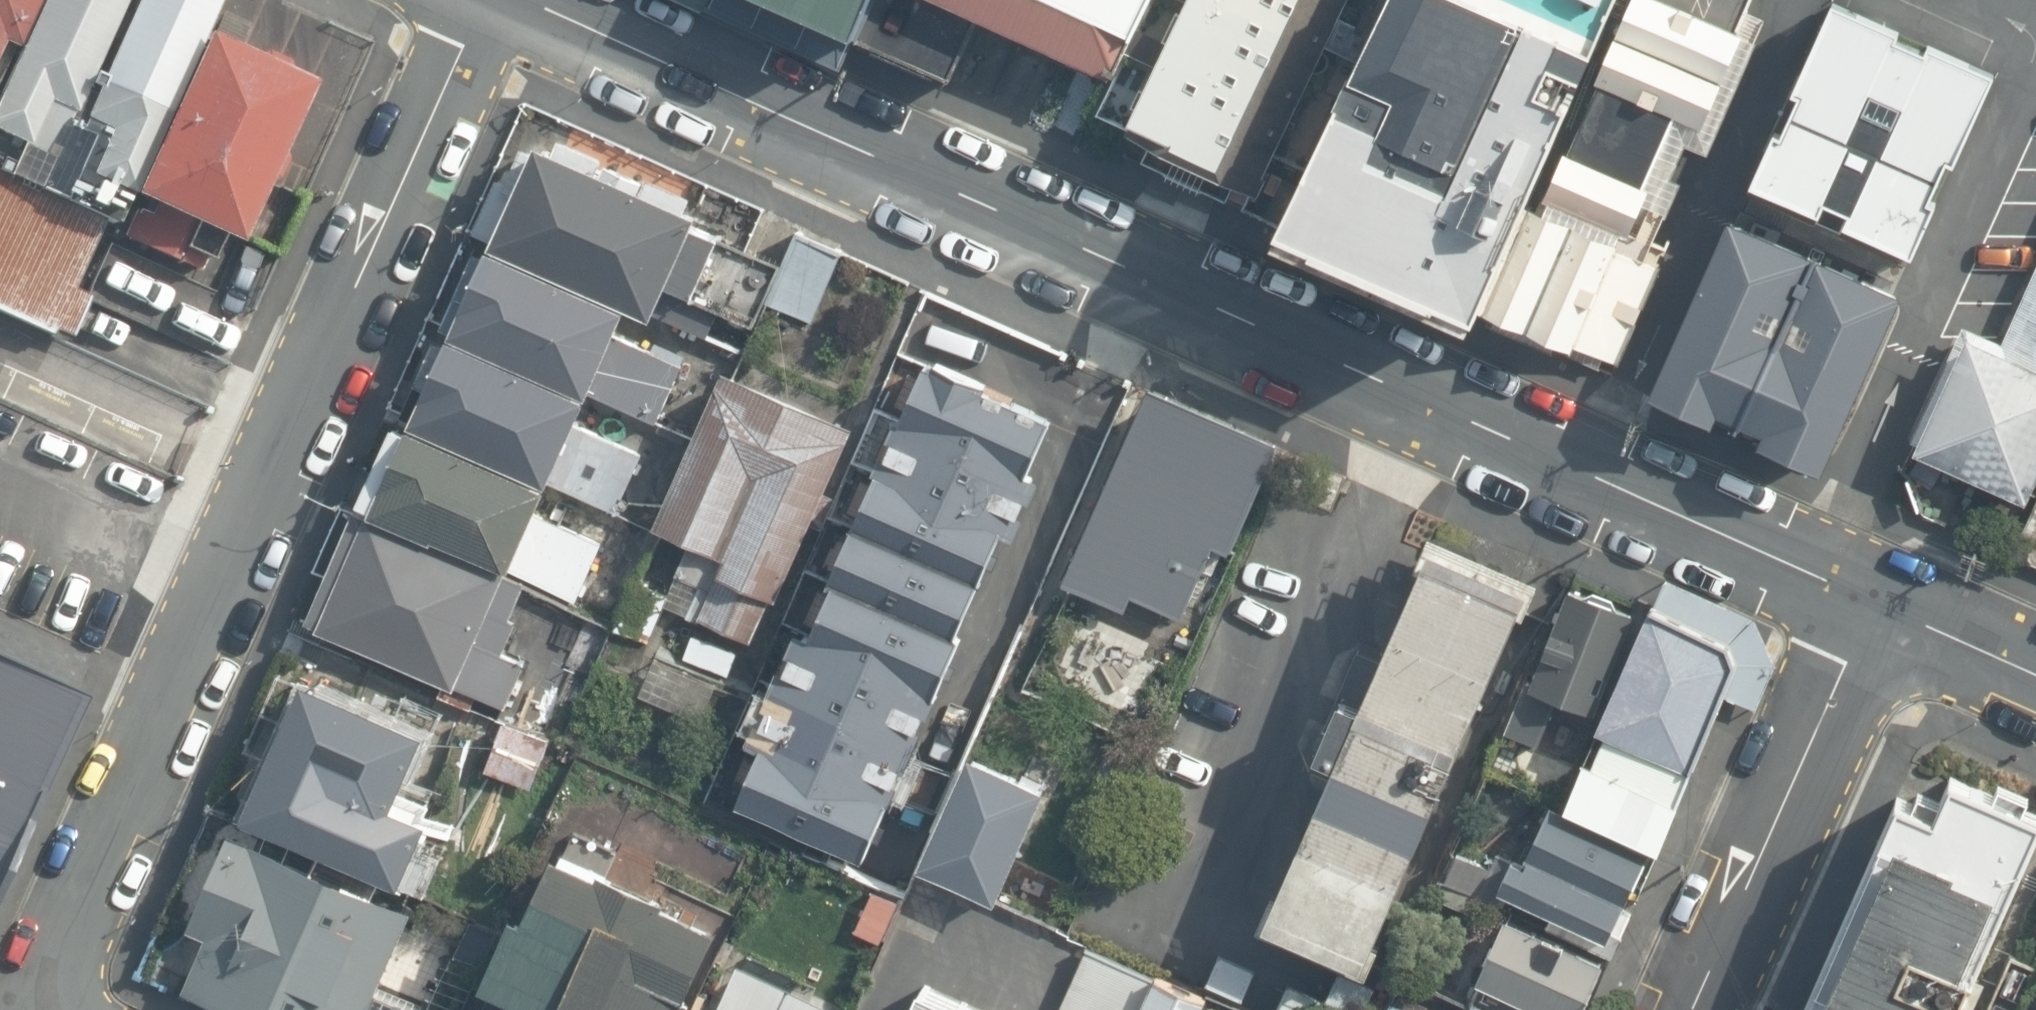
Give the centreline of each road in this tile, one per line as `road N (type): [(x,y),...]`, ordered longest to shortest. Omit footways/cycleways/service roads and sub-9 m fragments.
road 1 (tertiary): [(531,0),(1874,603)]
road 2 (residential): [(484,0),(230,594),(36,1009)]
road 3 (tertiary): [(1874,603),(1690,1009)]
road 4 (tertiary): [(1874,603),(2035,675)]

